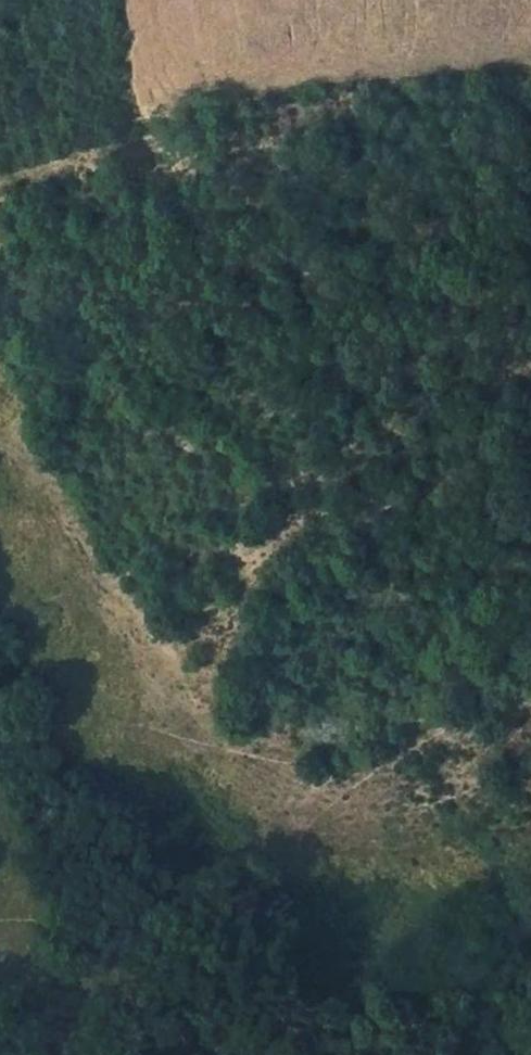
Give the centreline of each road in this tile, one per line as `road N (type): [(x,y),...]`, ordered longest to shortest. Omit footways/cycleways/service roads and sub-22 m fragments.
road 1 (track): [(370,1054),(455,968),(530,925)]

